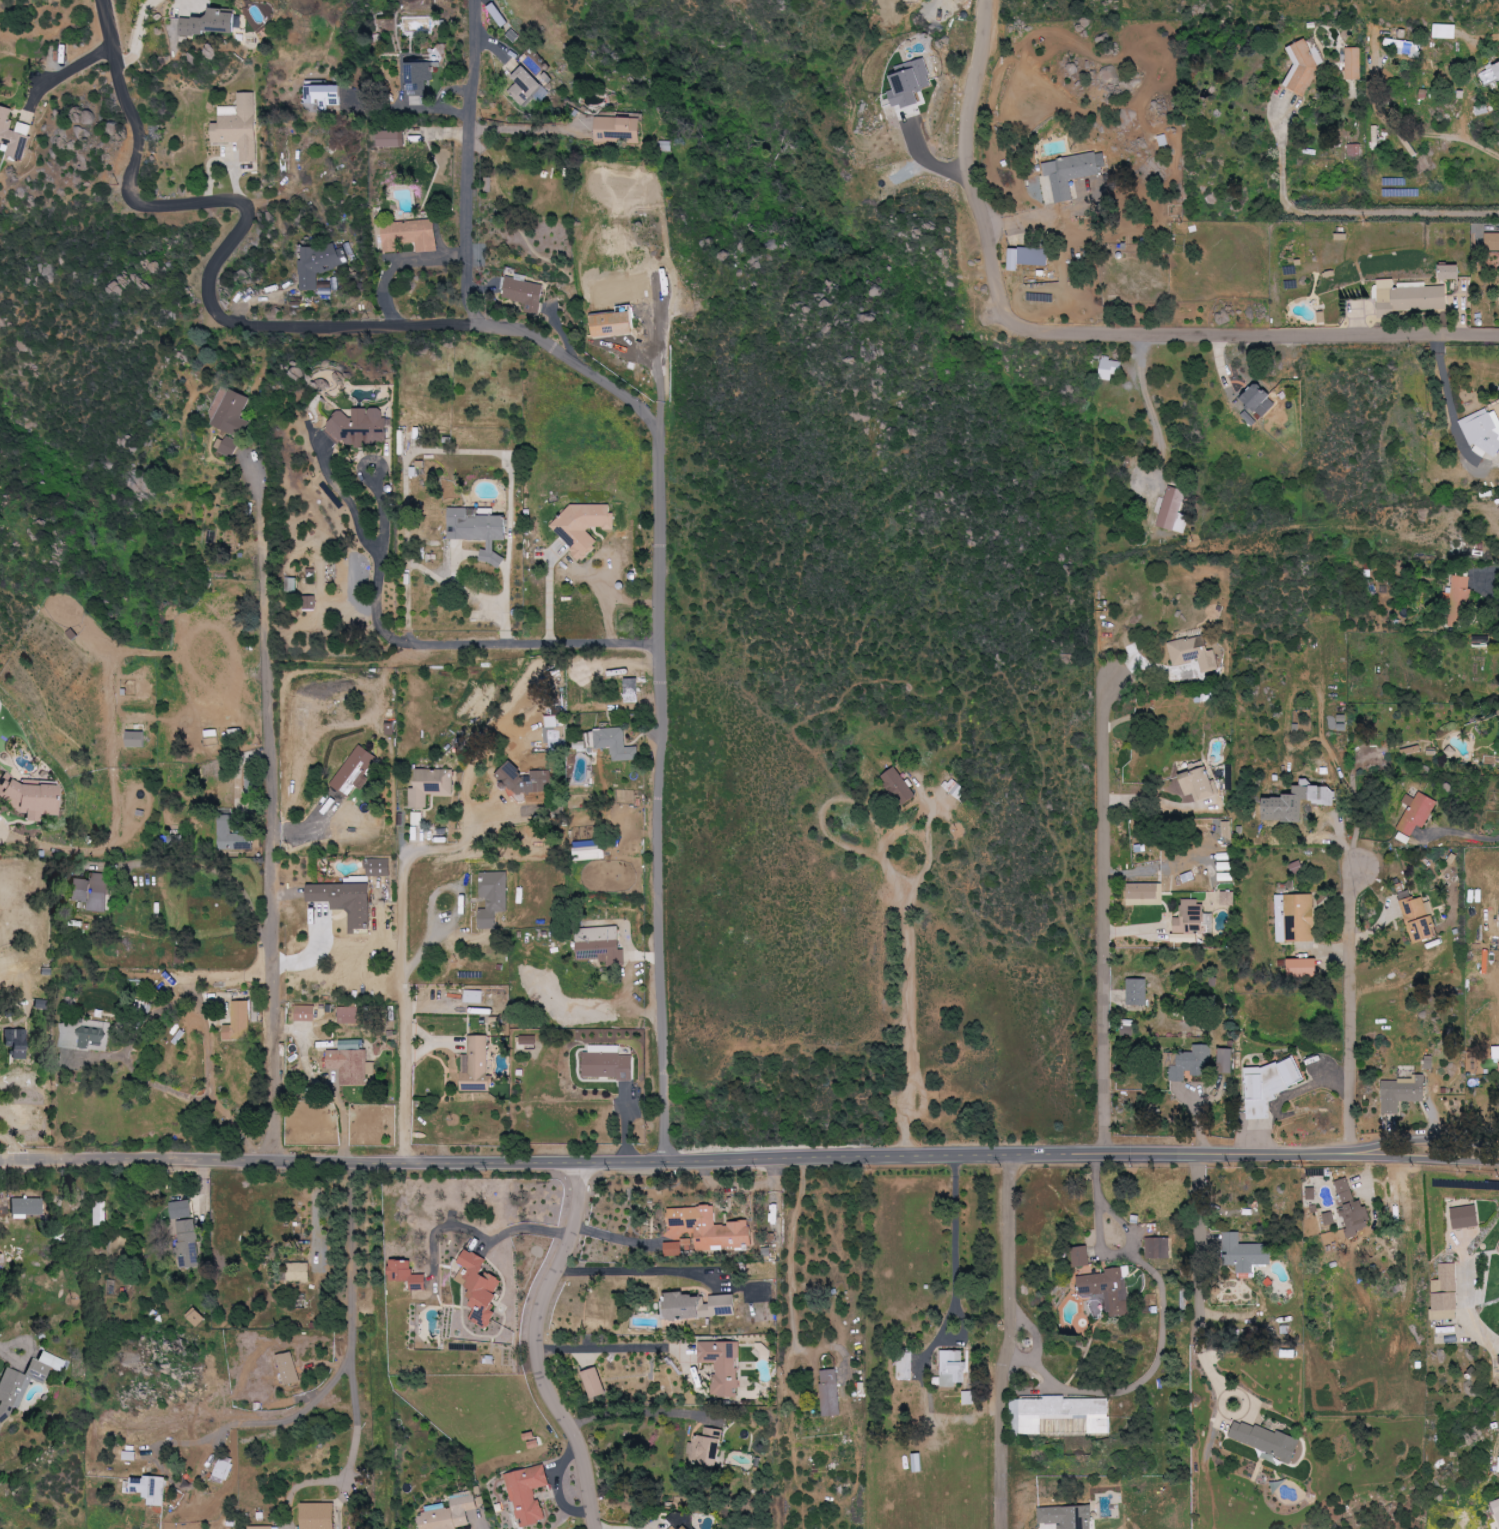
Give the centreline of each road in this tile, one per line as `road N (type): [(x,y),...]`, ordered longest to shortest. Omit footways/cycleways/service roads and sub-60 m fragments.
road 1 (residential): [(0,1162),(1498,1162)]
road 2 (residential): [(474,0),(466,297),(483,321),(536,337),(635,403),(662,440),(660,1161)]
road 3 (residential): [(1498,334),(1043,331),(1006,316),(966,168),(988,0)]
road 4 (residential): [(483,321),(256,327),(215,312),(210,276),(245,226),(246,206),(226,197),(155,205),(131,197),(140,144),(105,0)]
road 5 (residential): [(1106,674),(1108,1161)]
road 6 (residential): [(595,1528),(580,1445),(547,1388),(536,1337),(576,1221),(581,1161)]
road 7 (residential): [(1012,1161),(1010,1528)]
road 8 (residential): [(1389,833),(1365,842),(1354,857),(1358,1161)]
road 9 (residential): [(407,649),(662,648)]

